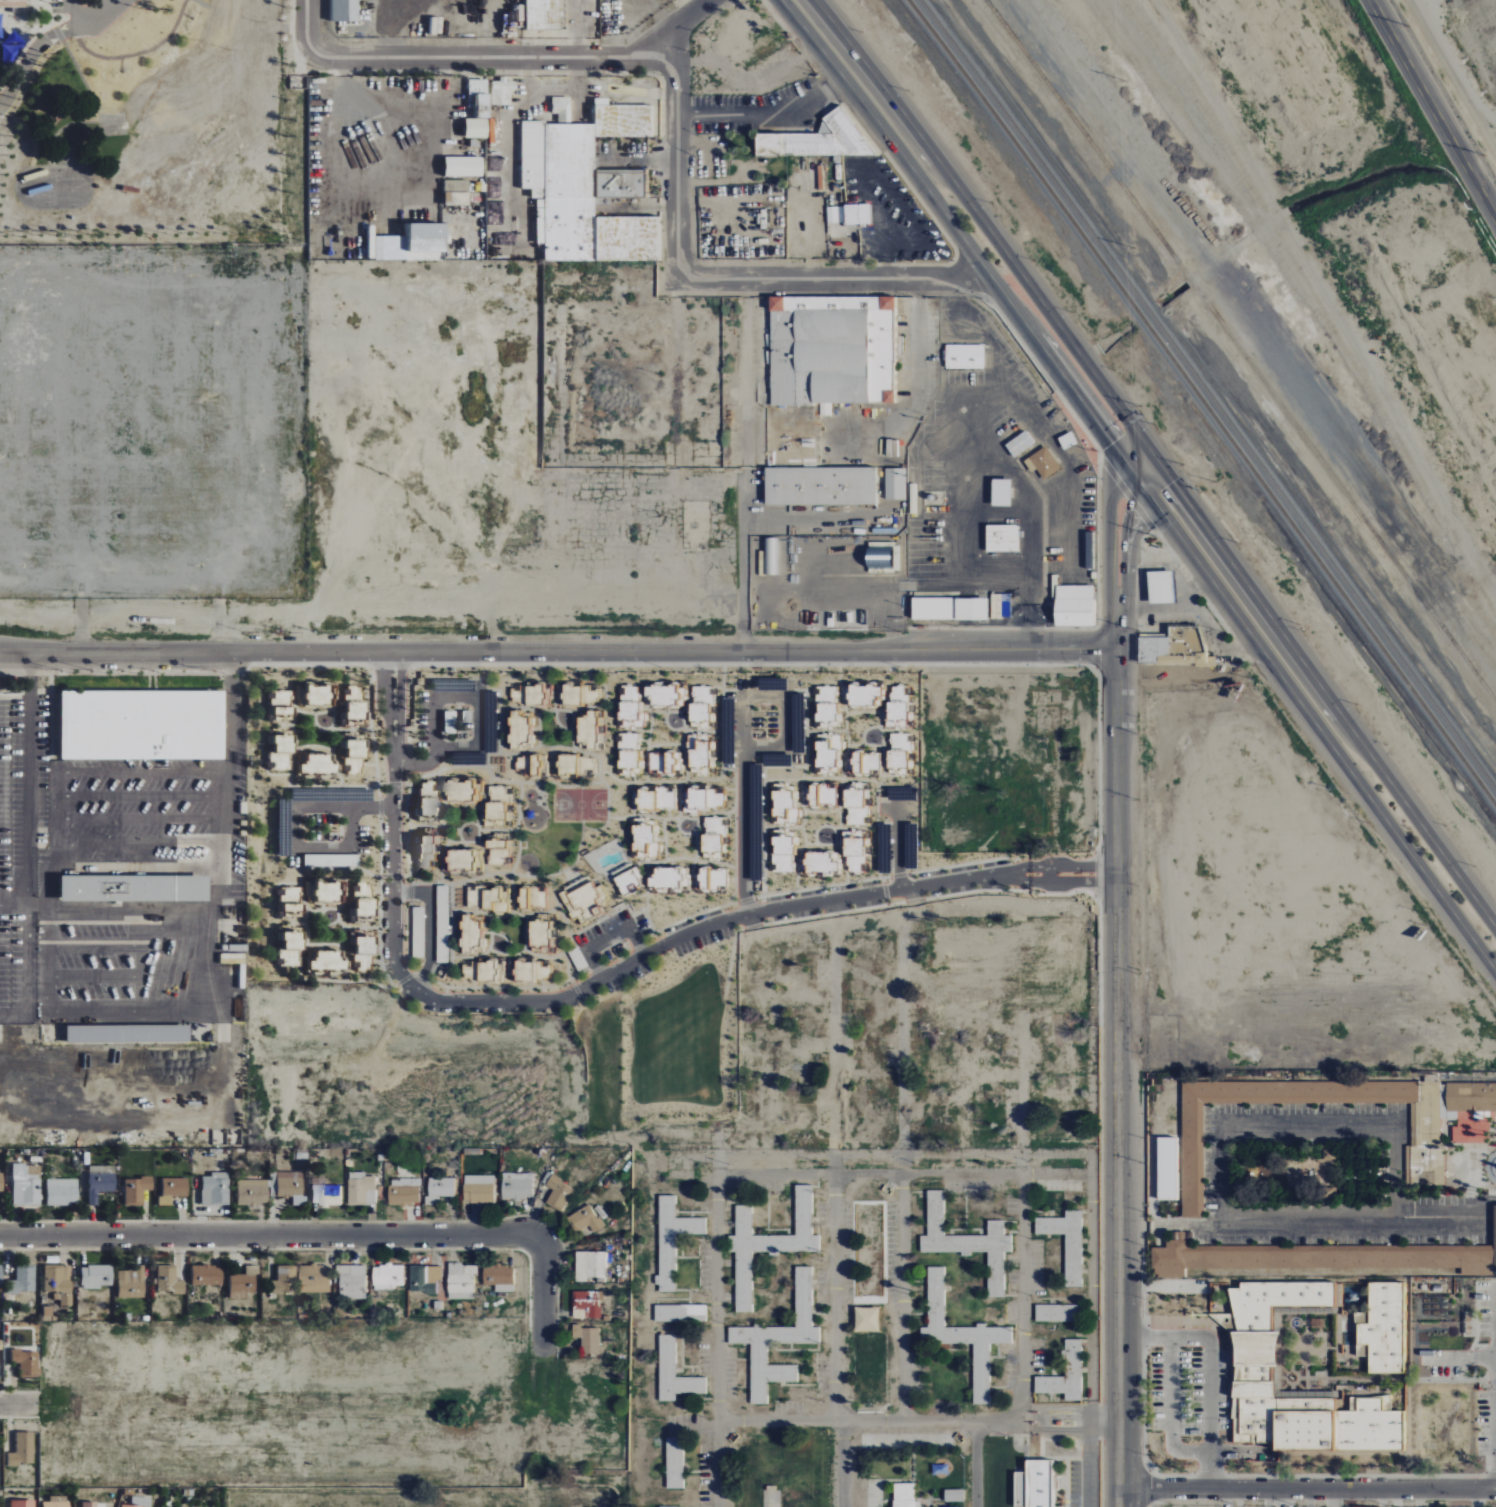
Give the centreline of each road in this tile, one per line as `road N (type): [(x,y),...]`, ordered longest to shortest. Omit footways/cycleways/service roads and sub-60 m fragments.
road 1 (secondary): [(1119,651),(0,651)]
road 2 (secondary): [(1119,749),(1118,1506)]
road 3 (residential): [(835,1506),(835,875)]
road 4 (residential): [(1027,1506),(1027,875)]
road 5 (residential): [(1091,875),(1091,1506)]
road 6 (residential): [(705,875),(705,1506)]
road 7 (primary): [(778,0),(1118,453)]
road 8 (primary): [(1495,929),(1172,482)]
road 9 (primary): [(1174,529),(1495,972)]
road 10 (primary): [(1138,436),(813,0)]
road 11 (residential): [(0,1236),(482,1244),(518,1247),(535,1258)]
road 12 (residential): [(910,1413),(910,875)]
road 13 (residential): [(537,1390),(0,1408)]
road 14 (residential): [(593,1166),(1091,1166)]
road 15 (residential): [(305,44),(621,50),(674,27),(708,0)]
road 16 (residential): [(705,1413),(1118,1413)]
road 17 (residential): [(705,875),(1091,875)]
road 18 (residential): [(1118,1494),(1495,1493)]
road 19 (residential): [(743,875),(743,754),(743,750),(743,689),(786,690),(787,750),(743,750)]
road 20 (residential): [(680,273),(985,275)]
road 21 (primary): [(958,189),(936,177),(798,0)]
road 22 (residential): [(1371,0),(1495,215)]
road 23 (residential): [(674,27),(680,273)]
road 24 (residential): [(1118,834),(873,833)]
road 25 (secondary): [(1118,453),(1110,586),(1119,602)]
road 26 (residential): [(535,1258),(543,1313),(537,1390)]

